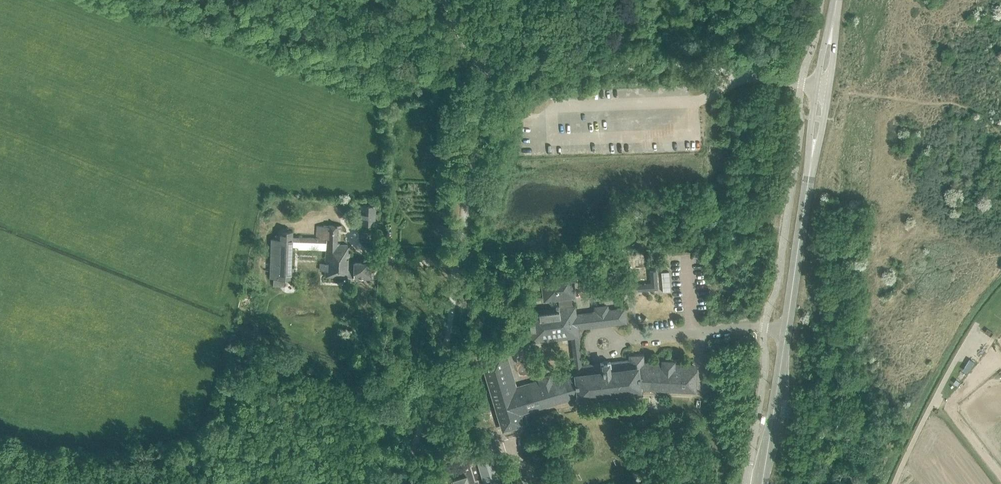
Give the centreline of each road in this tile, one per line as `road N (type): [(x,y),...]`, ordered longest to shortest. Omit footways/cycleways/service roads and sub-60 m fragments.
road 1 (secondary): [(763,483),(821,91)]
road 2 (unclassified): [(821,91),(681,67),(608,69)]

